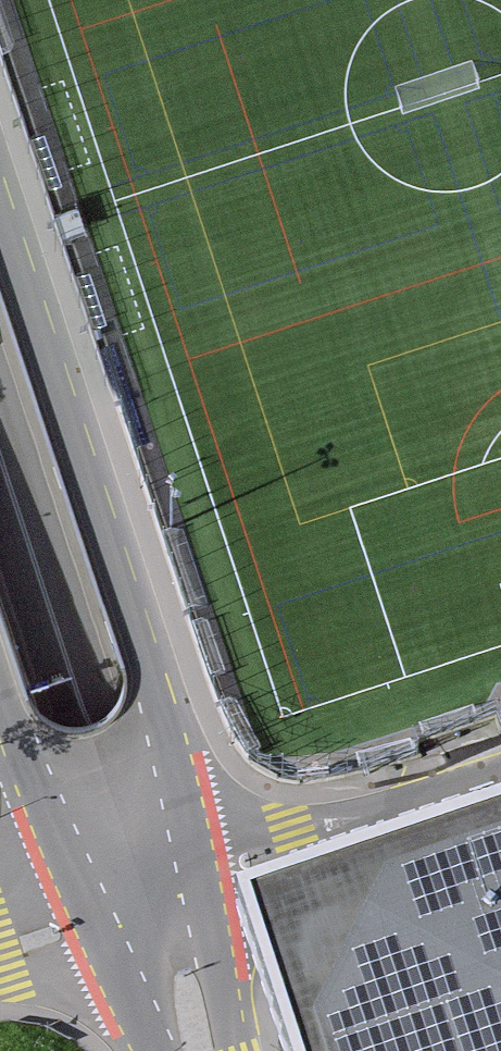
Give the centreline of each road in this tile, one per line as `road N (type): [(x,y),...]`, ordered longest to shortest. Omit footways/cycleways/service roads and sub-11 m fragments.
road 1 (secondary): [(131,849),(156,642),(0,169)]
road 2 (unclassified): [(500,788),(149,903)]
road 3 (secondary): [(90,717),(215,1050)]
road 4 (secondary): [(90,717),(0,447)]
road 5 (secondary): [(0,709),(131,849)]
road 6 (secondary): [(202,1050),(149,903)]
road 7 (residential): [(149,903),(0,948)]

